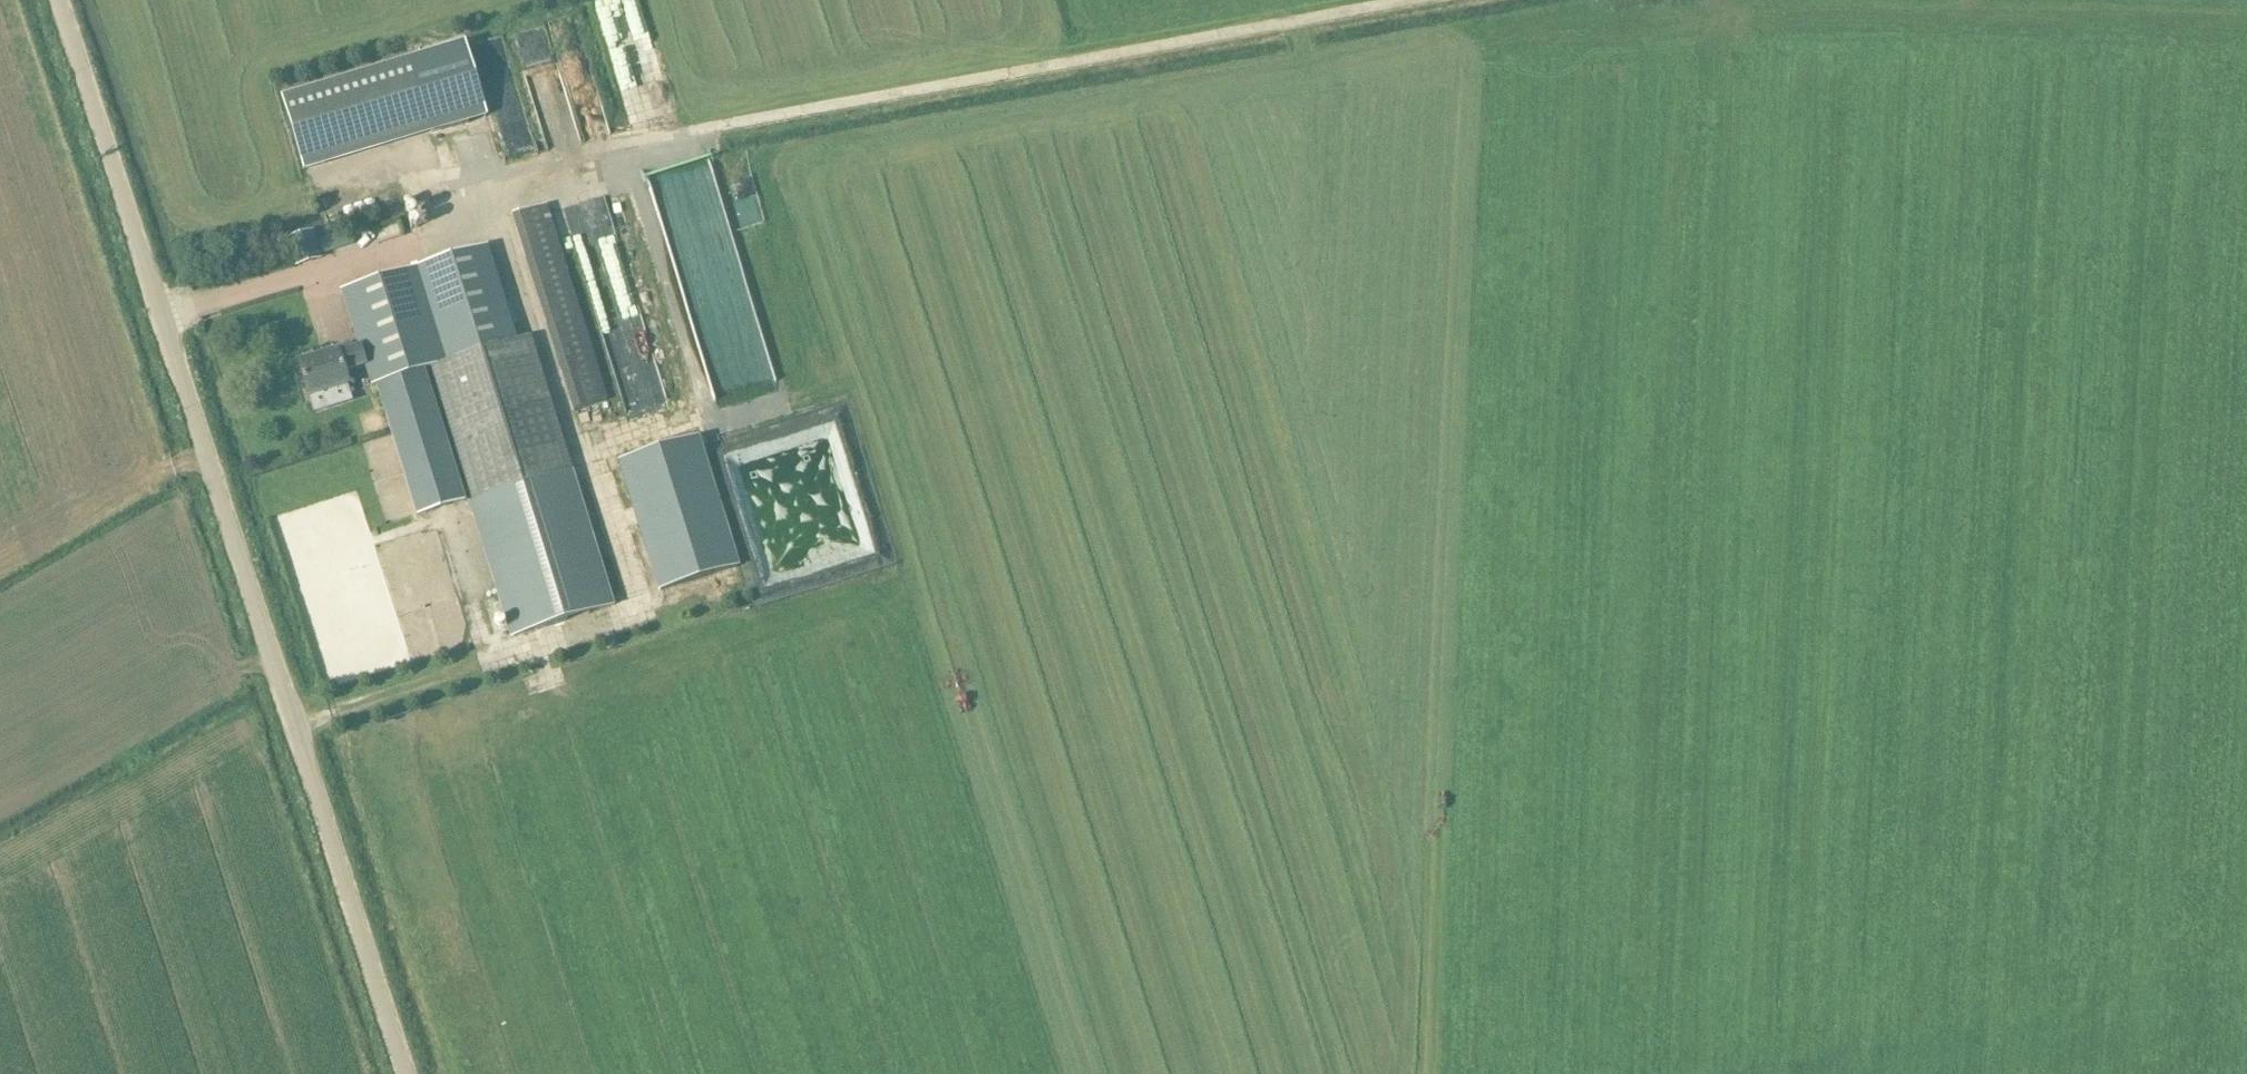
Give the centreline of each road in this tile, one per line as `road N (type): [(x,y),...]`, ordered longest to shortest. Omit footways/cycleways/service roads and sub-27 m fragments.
road 1 (track): [(162,320),(405,247),(591,157),(1409,0)]
road 2 (unclassified): [(406,1073),(58,0)]

